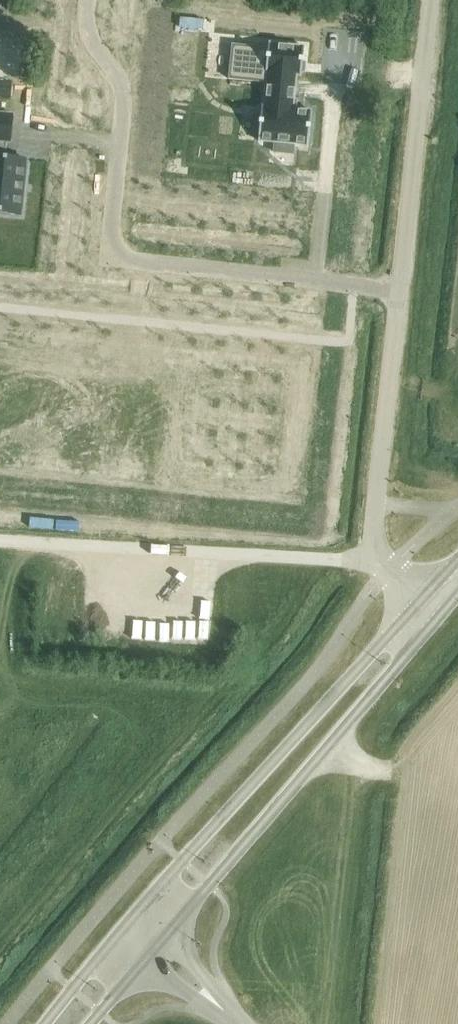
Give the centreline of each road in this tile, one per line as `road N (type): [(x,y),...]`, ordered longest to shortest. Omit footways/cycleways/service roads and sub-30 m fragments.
road 1 (residential): [(88,0),(87,33),(122,91),(109,258),(399,291)]
road 2 (secondary): [(418,600),(143,908)]
road 3 (secondary): [(170,931),(439,618)]
road 4 (unclassified): [(433,0),(399,291)]
road 5 (unclassified): [(399,291),(372,548),(387,572)]

